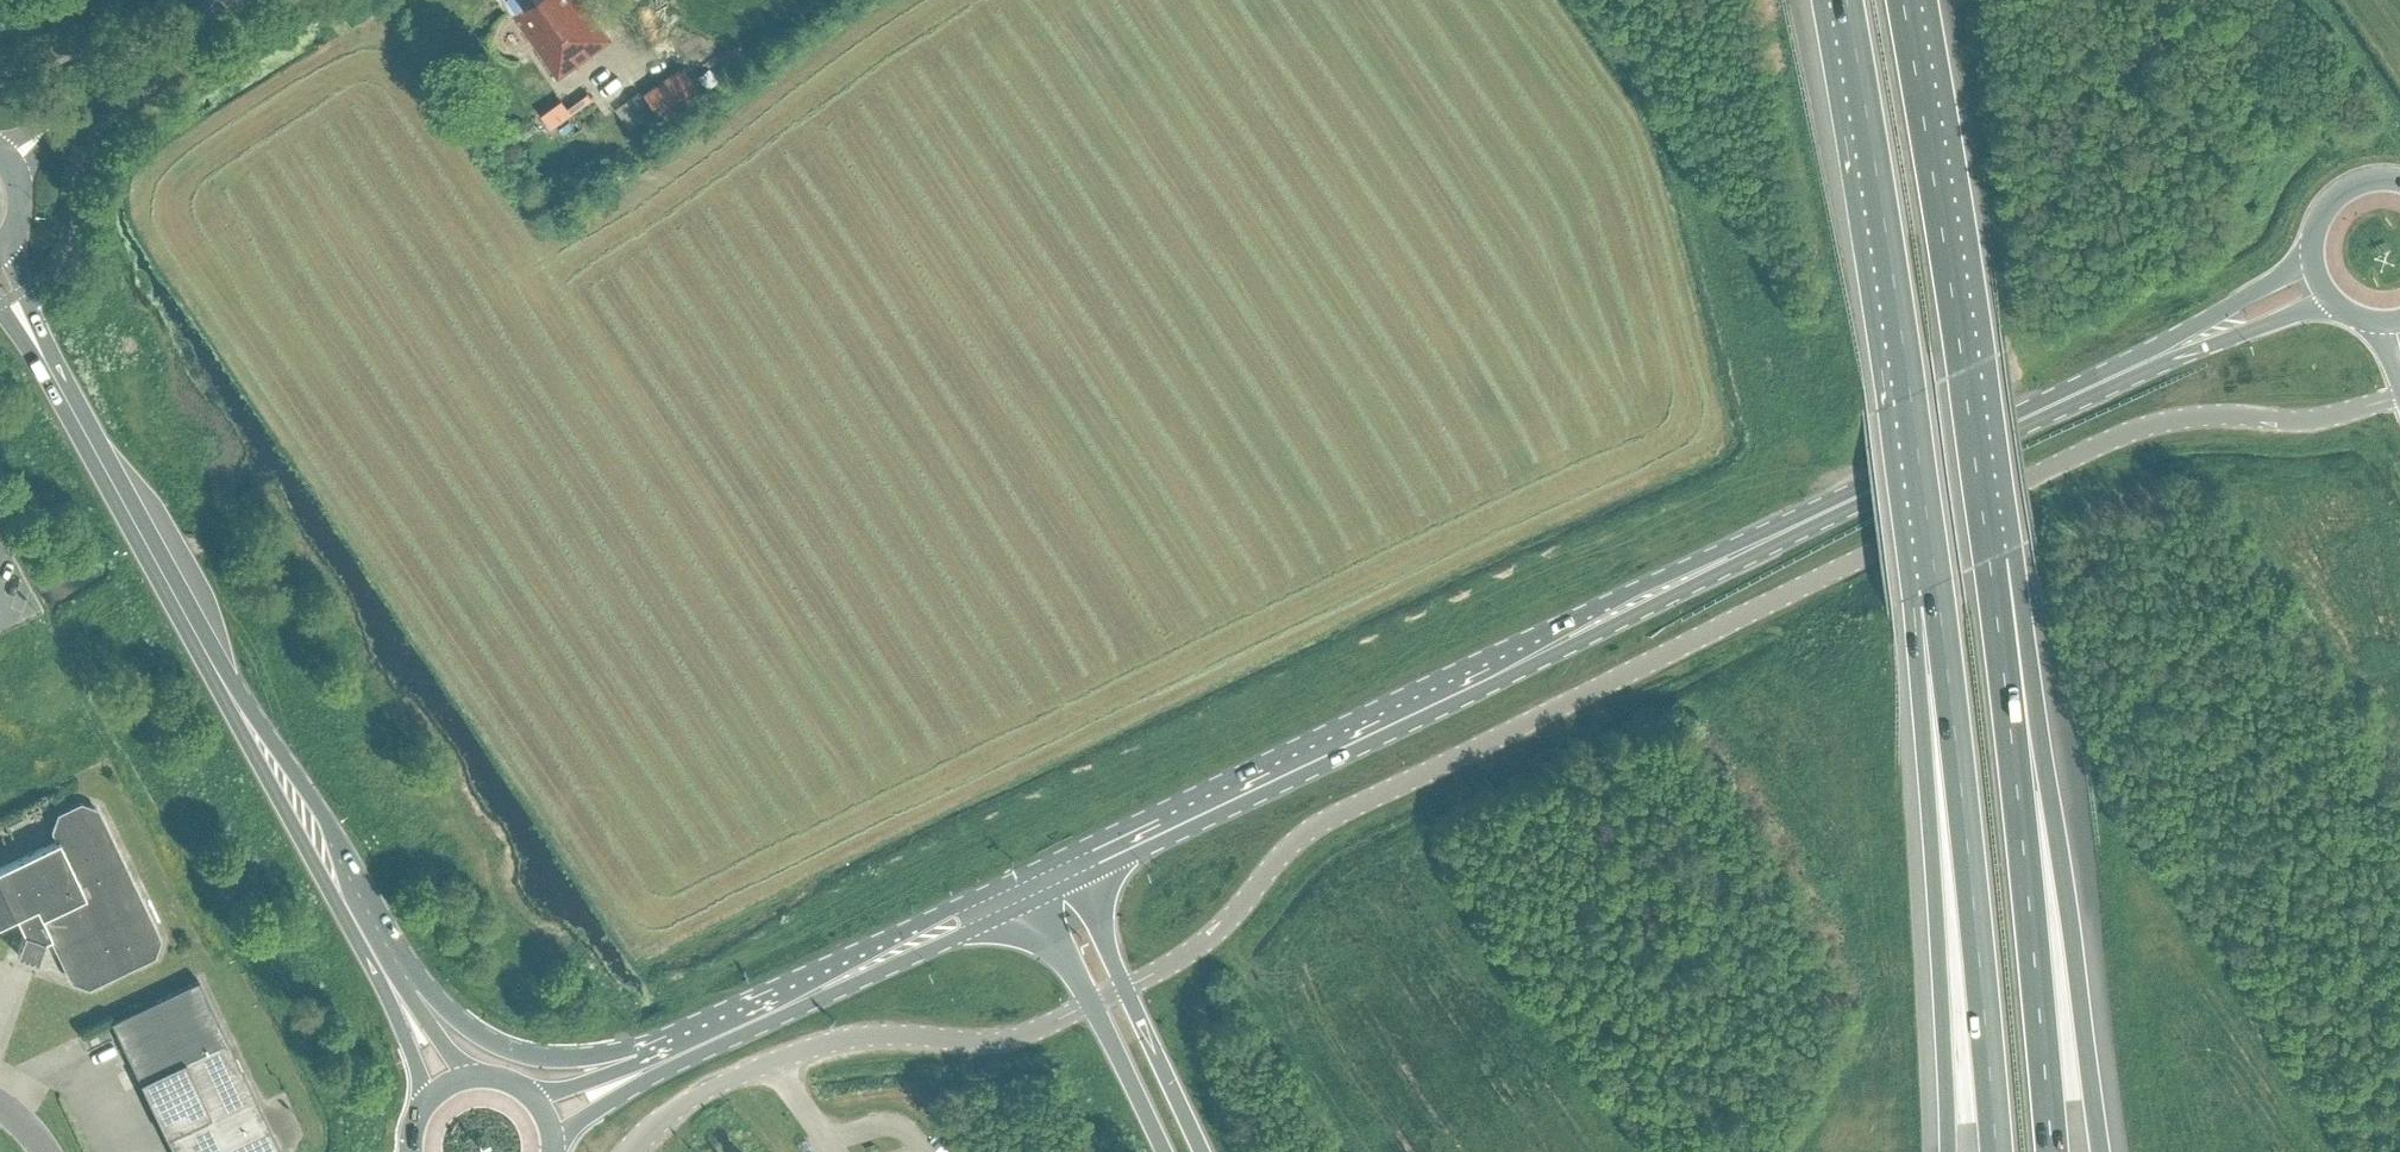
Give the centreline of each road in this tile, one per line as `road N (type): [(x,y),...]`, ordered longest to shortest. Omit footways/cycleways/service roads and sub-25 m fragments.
road 1 (unclassified): [(1124,986),(1204,940),(1315,823),(2116,435),(2213,413),(2309,419),(2399,394)]
road 2 (primary): [(2310,250),(2162,342),(1046,863)]
road 3 (primary): [(1076,880),(2021,426),(2332,300)]
road 4 (motorway): [(2004,671),(1900,0)]
road 5 (motorway): [(1845,0),(1938,599)]
road 6 (motorway): [(1938,599),(1993,1151)]
road 7 (motorway): [(1938,599),(1947,1151)]
road 8 (primary): [(554,1140),(659,1070),(1037,898)]
road 9 (unclassified): [(626,1151),(692,1096),(819,1043),(878,1033),(996,1040),(1091,1002)]
road 10 (motorway): [(2099,1151),(2004,671)]
road 11 (motorway): [(2051,1151),(2004,671)]
road 12 (primary): [(1046,863),(636,1044)]
road 13 (primary): [(236,703),(235,720),(411,1051),(422,1102)]
road 14 (primary): [(236,703),(40,350)]
road 15 (primary): [(396,955),(330,825),(252,712),(236,703)]
road 16 (primary): [(636,1044),(581,1055),(520,1051),(468,1026),(396,955)]
road 17 (tertiary): [(8,159),(223,0)]
road 18 (motorway): [(1201,1151),(1124,986)]
road 19 (motorway): [(1091,1002),(1163,1151)]
road 20 (primary): [(470,1073),(407,992),(396,955)]
road 21 (primary): [(2399,178),(2369,177),(2335,194),(2319,213),(2310,250)]

